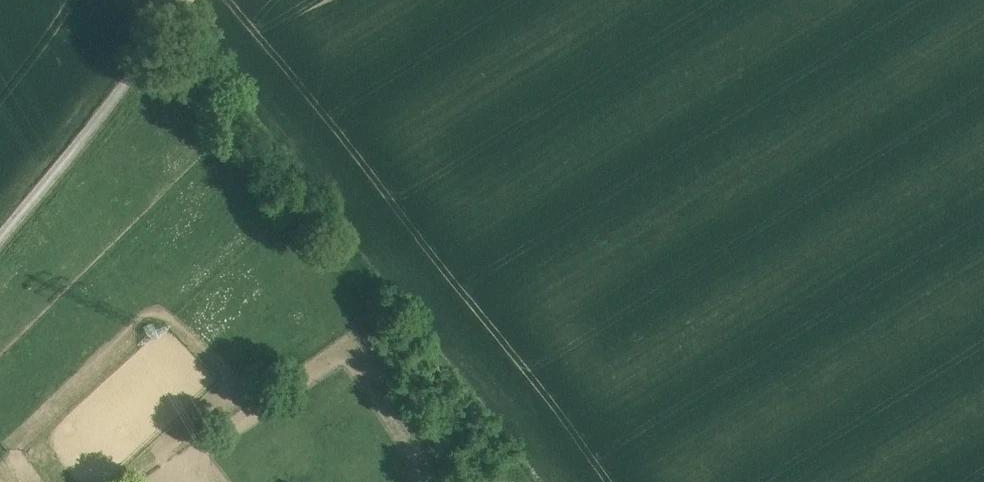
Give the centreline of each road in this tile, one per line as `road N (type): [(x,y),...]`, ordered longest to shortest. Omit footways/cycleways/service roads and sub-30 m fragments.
road 1 (unclassified): [(0,233),(190,0)]

